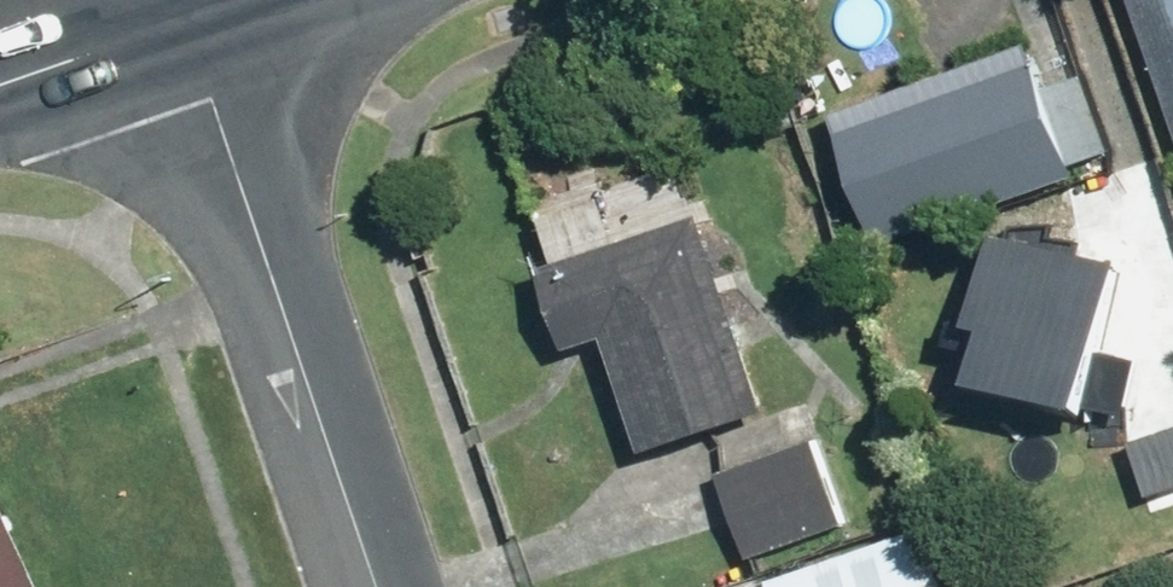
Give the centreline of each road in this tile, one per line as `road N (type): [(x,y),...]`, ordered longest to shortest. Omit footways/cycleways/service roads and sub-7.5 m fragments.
road 1 (residential): [(369,586),(170,23)]
road 2 (tertiary): [(0,81),(170,23)]

